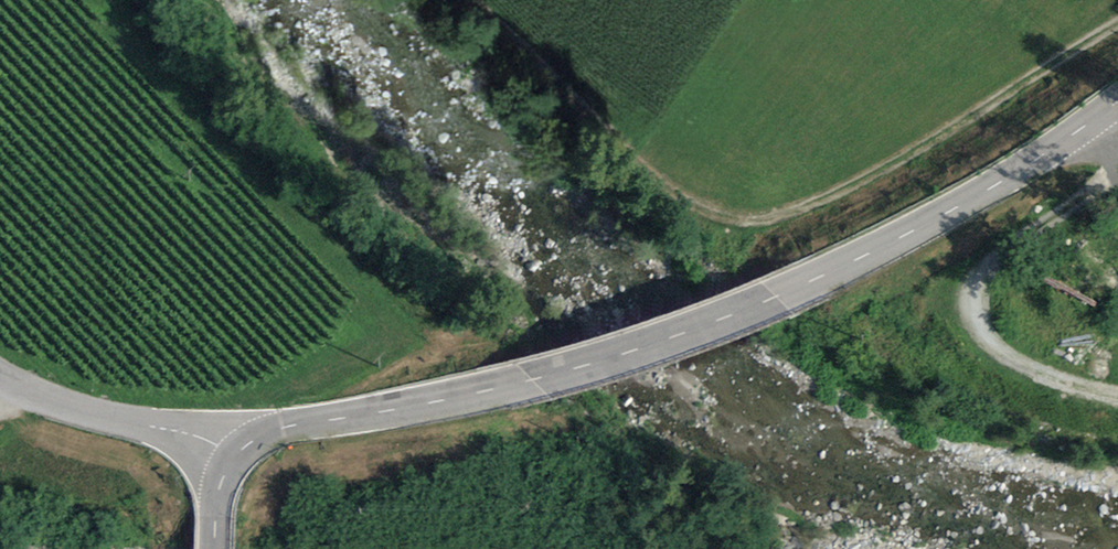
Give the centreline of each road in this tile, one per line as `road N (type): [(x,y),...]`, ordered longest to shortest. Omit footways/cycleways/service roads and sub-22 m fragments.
road 1 (tertiary): [(218,437),(468,393),(669,338),(870,251),(1010,176),(1117,103)]
road 2 (track): [(1117,393),(1004,353),(987,337),(974,303),(984,271),(1001,252),(1117,168)]
road 3 (tertiary): [(0,378),(89,411),(218,437)]

